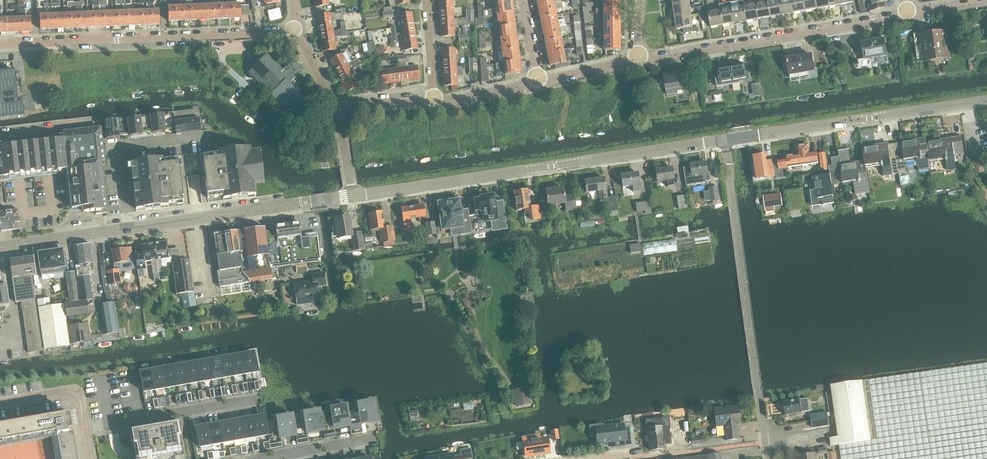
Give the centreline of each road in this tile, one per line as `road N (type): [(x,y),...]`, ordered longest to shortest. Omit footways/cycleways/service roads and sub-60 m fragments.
road 1 (tertiary): [(353,194),(724,140)]
road 2 (residential): [(767,458),(724,140)]
road 3 (residential): [(0,44),(297,29)]
road 4 (residential): [(636,61),(910,15)]
road 5 (tertiary): [(724,140),(986,101)]
road 6 (tertiary): [(127,228),(353,194)]
road 7 (residential): [(85,428),(259,397)]
road 8 (residential): [(213,140),(118,151),(127,228)]
road 9 (tertiary): [(0,248),(127,228)]
road 10 (residential): [(254,458),(374,439)]

